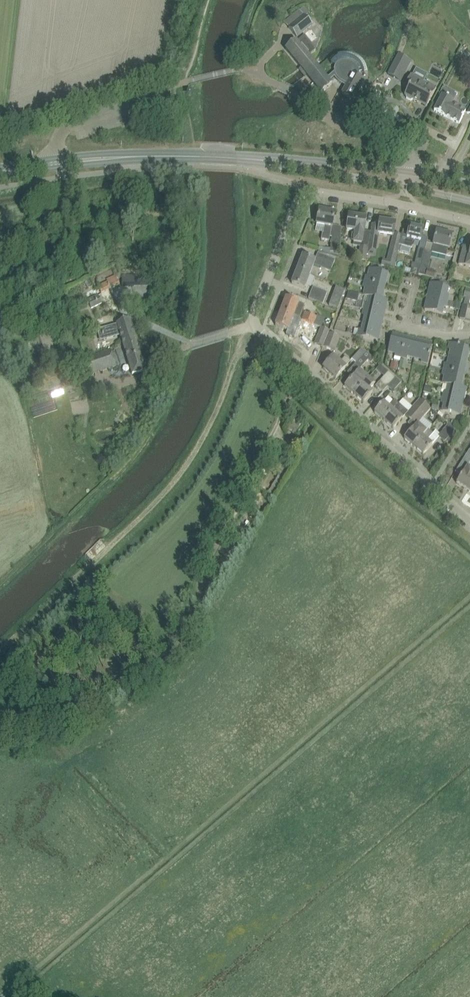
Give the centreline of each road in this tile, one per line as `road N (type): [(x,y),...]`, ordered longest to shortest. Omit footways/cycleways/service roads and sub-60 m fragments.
road 1 (residential): [(254,326),(254,304),(303,187),(469,219)]
road 2 (residential): [(469,518),(254,326)]
road 3 (tertiary): [(275,160),(121,157)]
road 4 (unclassified): [(174,85),(66,126),(59,158)]
road 5 (tertiary): [(411,171),(275,160)]
road 6 (tertiary): [(275,160),(407,186)]

